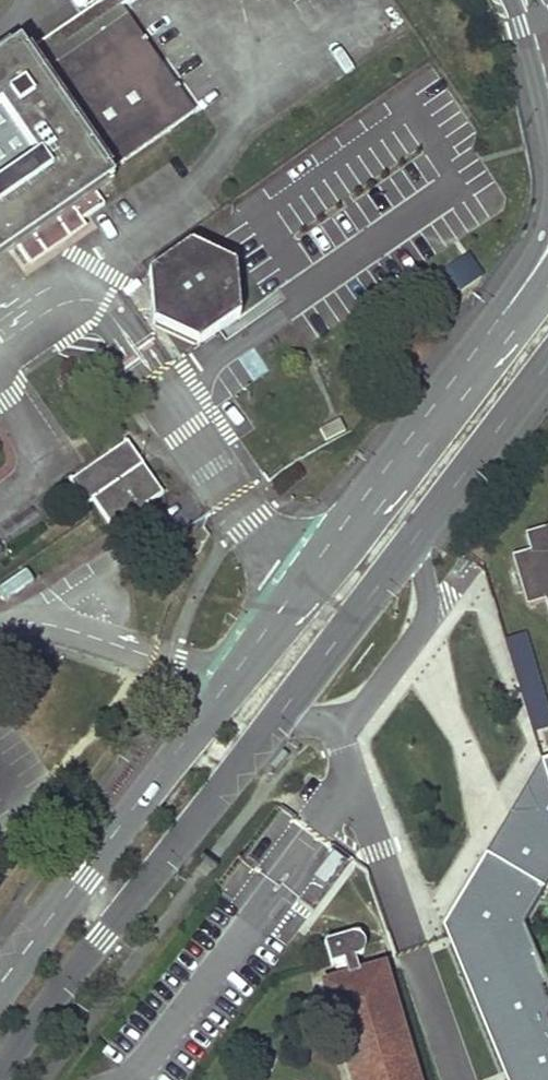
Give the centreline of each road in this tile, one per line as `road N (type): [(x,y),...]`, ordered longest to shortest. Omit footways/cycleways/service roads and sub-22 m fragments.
road 1 (tertiary): [(0,1075),(547,364)]
road 2 (tertiary): [(495,355),(0,998)]
road 3 (primary): [(508,0),(547,158)]
road 4 (primary): [(547,219),(493,308),(495,355)]

